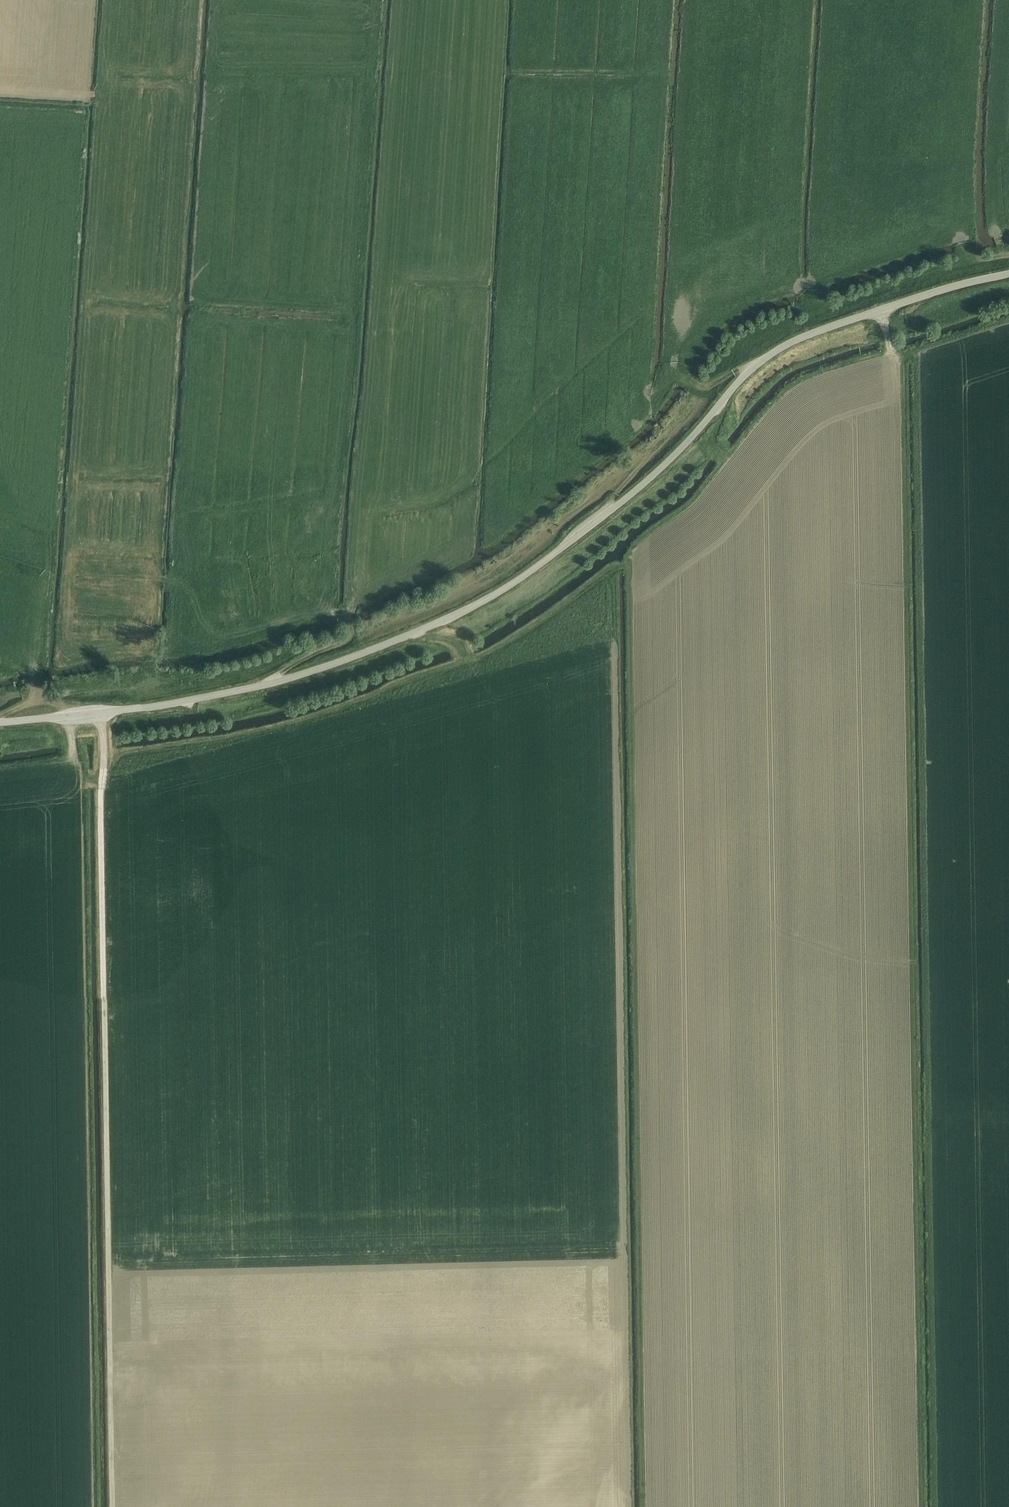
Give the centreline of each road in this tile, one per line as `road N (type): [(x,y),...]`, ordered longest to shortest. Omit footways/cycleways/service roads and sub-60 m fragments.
road 1 (unclassified): [(1008,273),(833,325),(773,353),(635,492),(526,574),(447,619),(266,684),(0,723)]
road 2 (track): [(112,1506),(104,749),(97,714)]
road 3 (track): [(796,287),(835,303),(1008,254)]
road 4 (track): [(266,684),(346,639),(355,602)]
road 5 (track): [(602,518),(680,423)]
road 6 (track): [(642,391),(678,378),(711,383),(757,364)]

